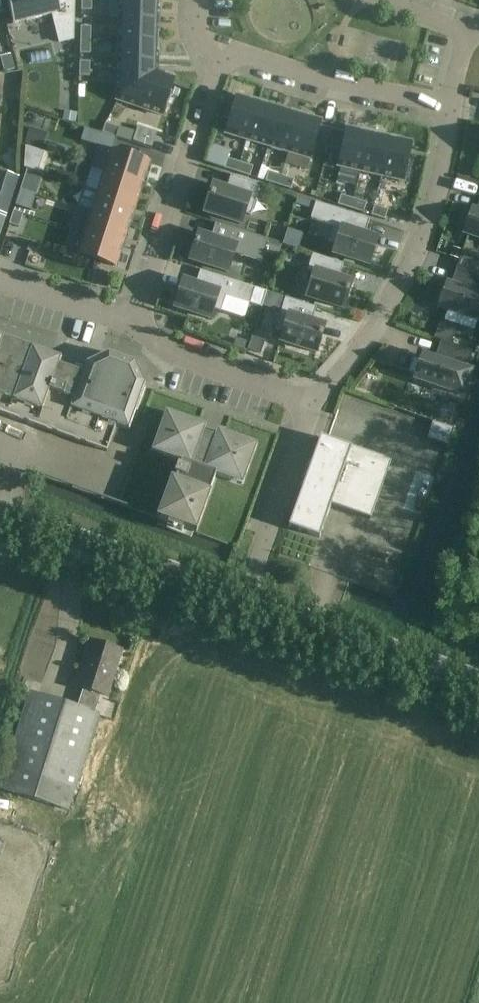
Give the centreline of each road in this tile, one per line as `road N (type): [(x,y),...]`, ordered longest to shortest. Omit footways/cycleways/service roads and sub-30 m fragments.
road 1 (residential): [(314,403),(382,323),(421,253),(451,103)]
road 2 (residential): [(133,328),(223,52)]
road 3 (tertiary): [(243,598),(0,513)]
road 4 (tertiary): [(478,682),(243,598)]
road 5 (residential): [(451,103),(338,84),(223,52)]
road 6 (residential): [(243,598),(314,403)]
road 7 (residential): [(314,403),(169,352),(133,328)]
road 8 (residential): [(133,328),(0,282)]

